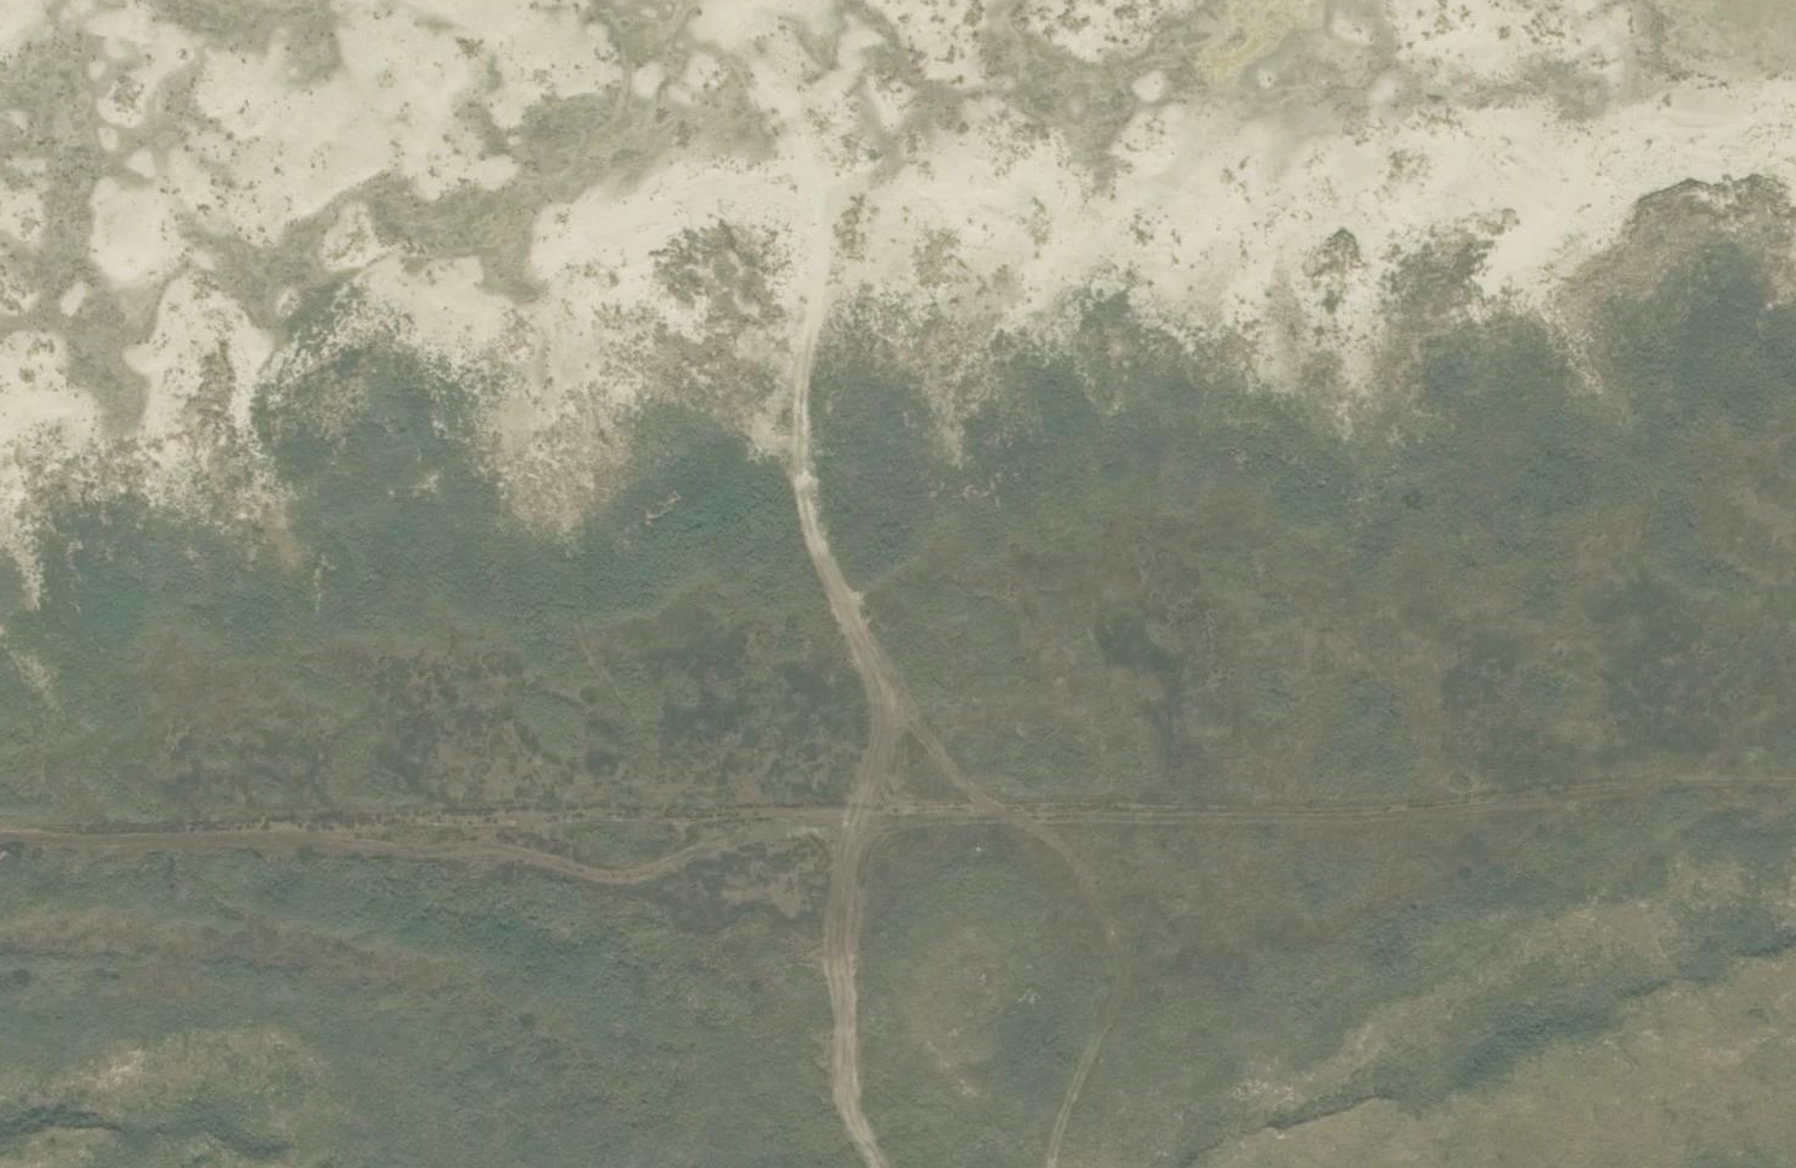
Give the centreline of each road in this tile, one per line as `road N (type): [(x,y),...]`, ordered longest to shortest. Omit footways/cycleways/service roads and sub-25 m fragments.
road 1 (track): [(0,839),(455,817),(1345,811),(1795,777)]
road 2 (track): [(886,1167),(841,1098),(835,953),(841,886),(885,728),(878,658),(830,576),(800,481),(795,377),(827,183),(719,0)]

